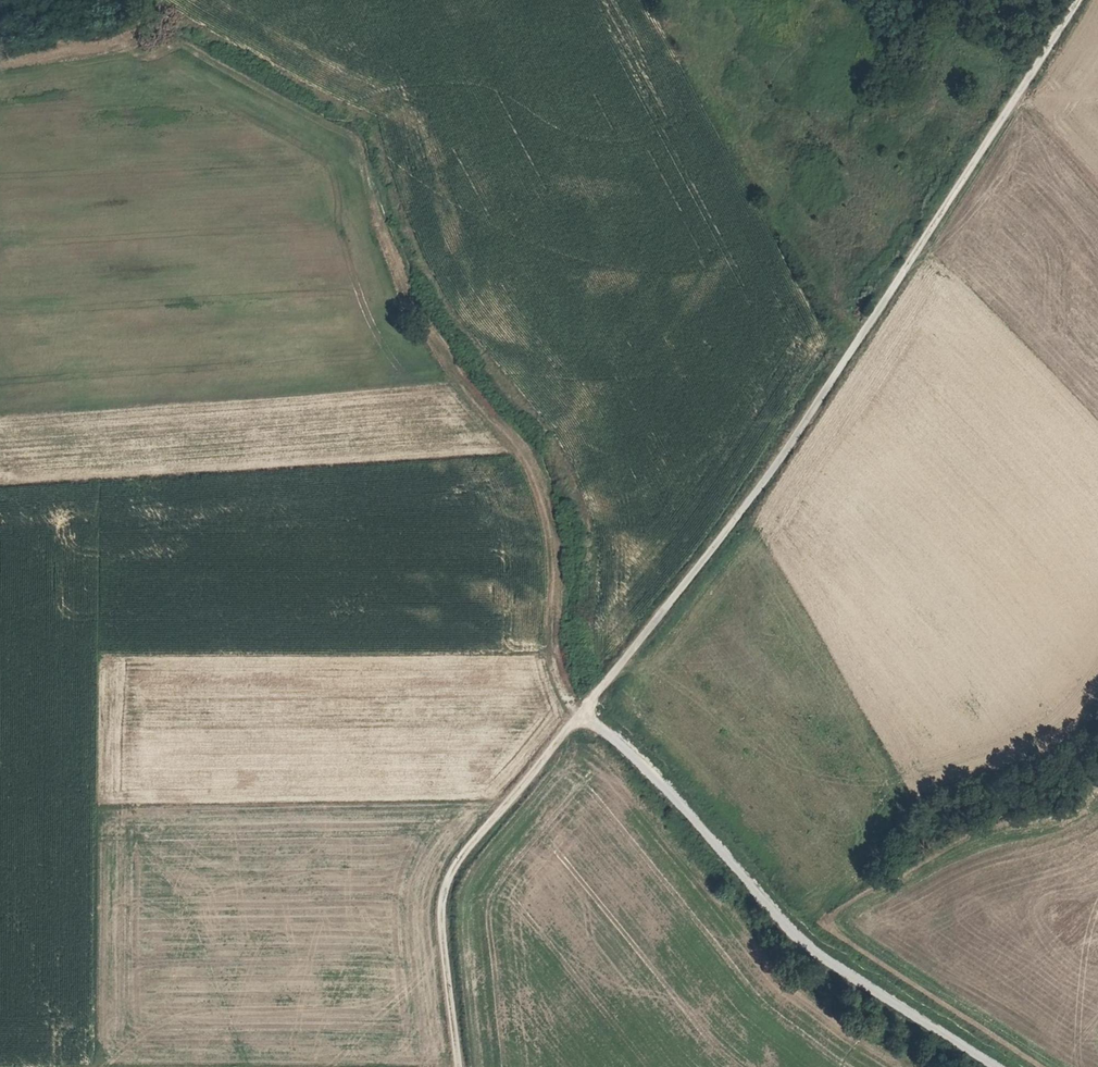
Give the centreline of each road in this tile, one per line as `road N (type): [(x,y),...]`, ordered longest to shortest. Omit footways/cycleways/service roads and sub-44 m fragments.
road 1 (track): [(466,1066),(449,910),(456,879),(582,713),(630,750),(799,937),(997,1066)]
road 2 (track): [(582,713),(778,483),(1089,0)]

